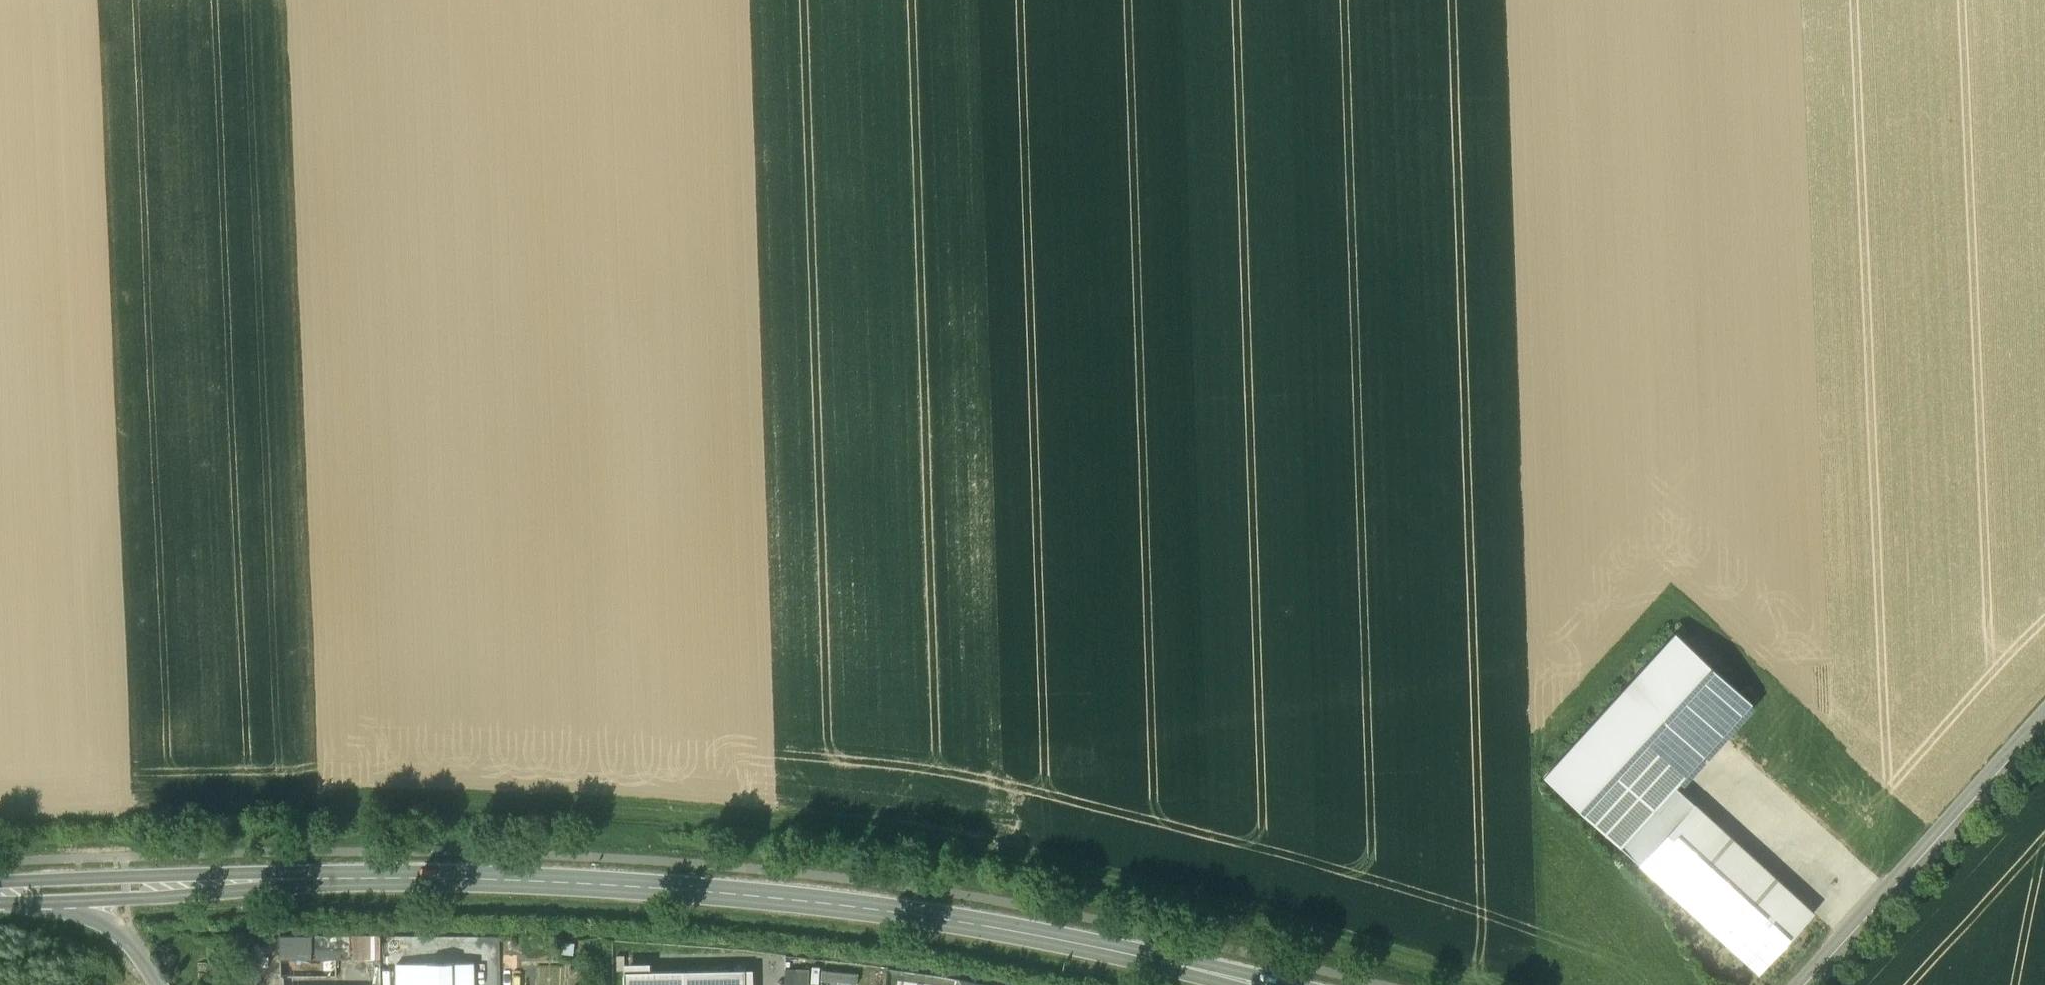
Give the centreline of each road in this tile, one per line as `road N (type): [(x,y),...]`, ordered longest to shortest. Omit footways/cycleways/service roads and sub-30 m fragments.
road 1 (secondary): [(0,889),(384,876),(758,895),(961,920),(1264,984)]
road 2 (unclassified): [(1808,984),(2044,727)]
road 3 (residential): [(0,892),(102,918),(126,933),(160,984)]

